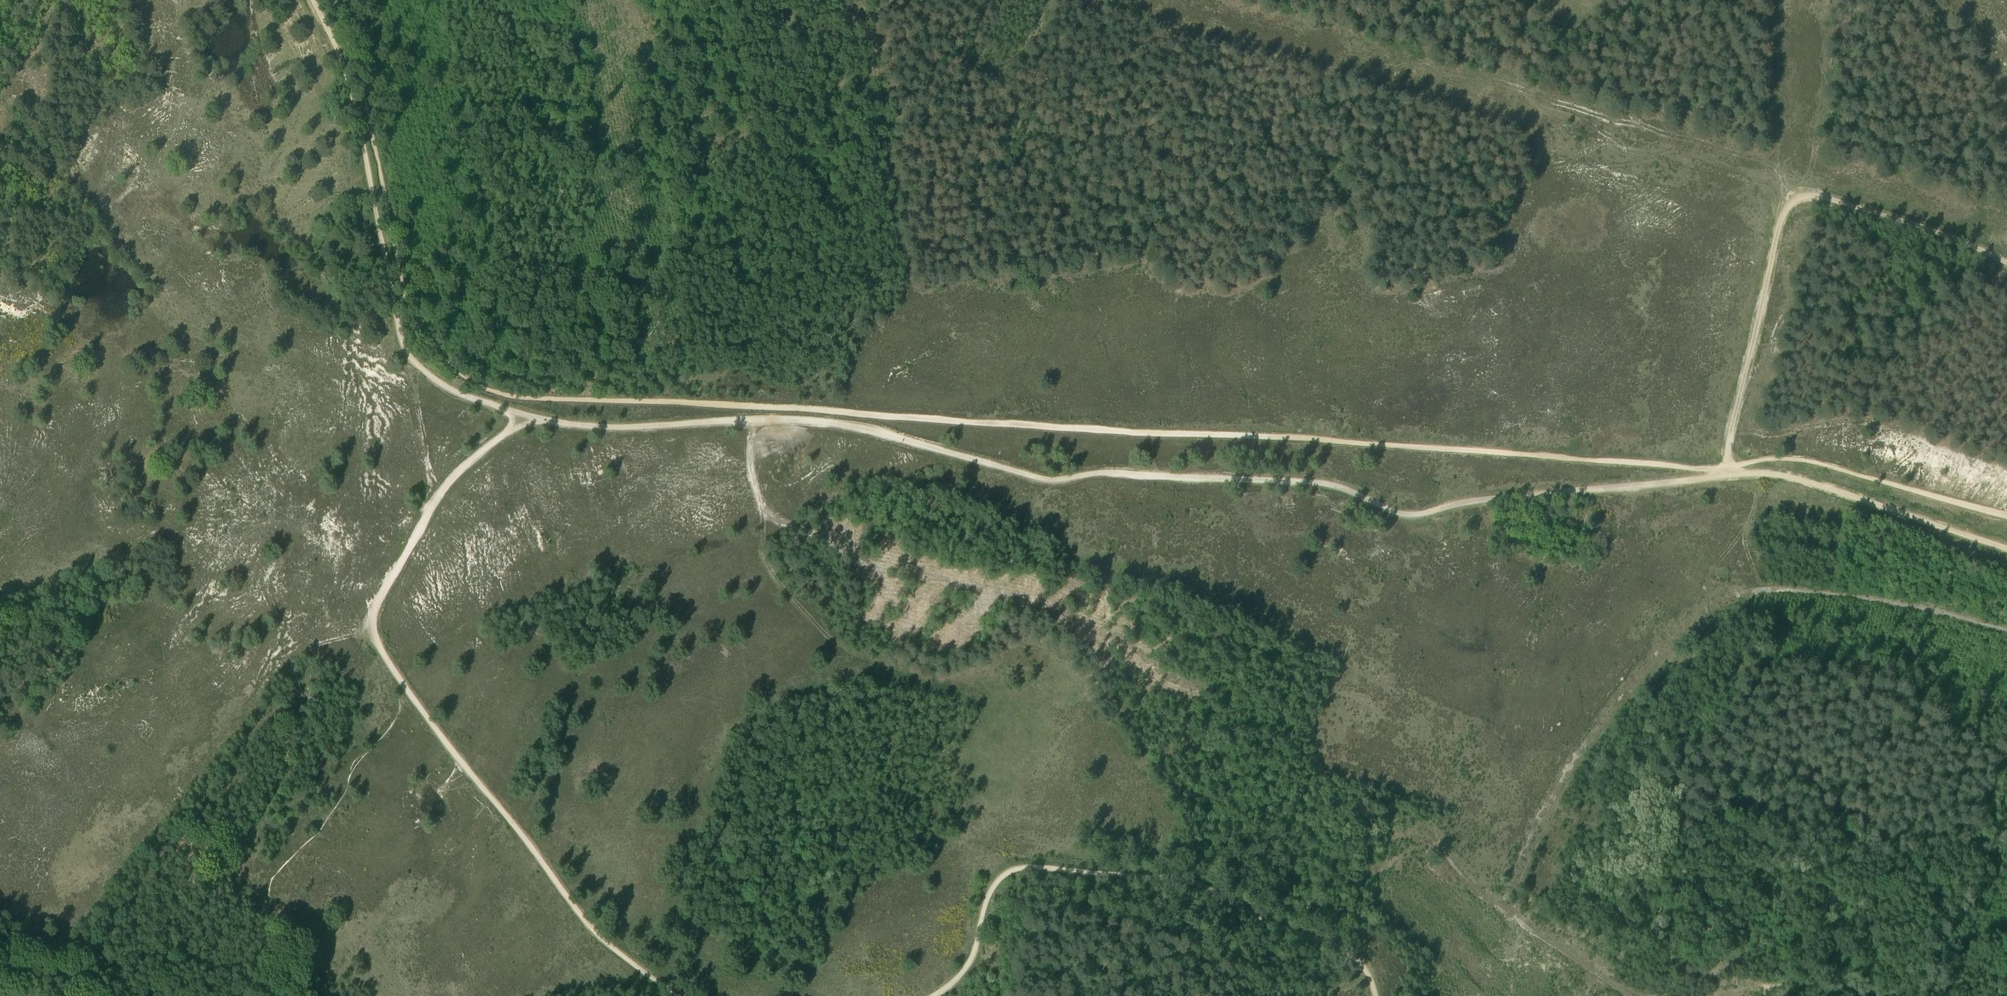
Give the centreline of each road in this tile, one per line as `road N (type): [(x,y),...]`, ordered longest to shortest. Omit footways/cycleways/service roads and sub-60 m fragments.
road 1 (track): [(2006,544),(1768,466),(1401,512),(1345,485),(1217,469),(1029,475),(831,417),(596,424),(515,408)]
road 2 (track): [(2006,625),(1811,585),(1749,586),(1714,598),(1669,637),(1575,762),(1529,856),(1516,918)]
road 3 (track): [(1379,995),(1359,956),(1210,884),(1035,864),(997,881),(967,966),(927,995)]
road 4 (track): [(2006,253),(1822,189),(1793,192),(1731,421),(1727,465)]
road 5 (track): [(515,408),(446,385),(404,344),(355,90),(315,0)]
road 6 (track): [(677,995),(595,937),(407,688)]
road 7 (track): [(407,688),(366,620),(439,492),(517,426),(515,408)]

